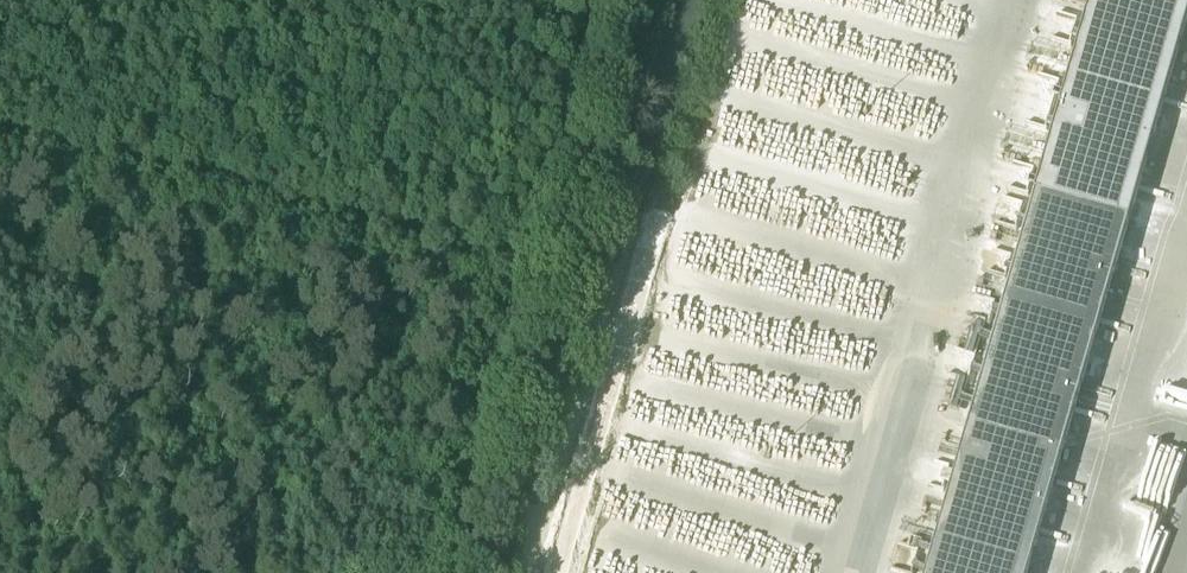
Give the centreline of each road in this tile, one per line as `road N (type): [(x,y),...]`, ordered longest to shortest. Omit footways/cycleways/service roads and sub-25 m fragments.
road 1 (track): [(594,0),(445,572)]
road 2 (track): [(34,572),(125,160),(125,0)]

